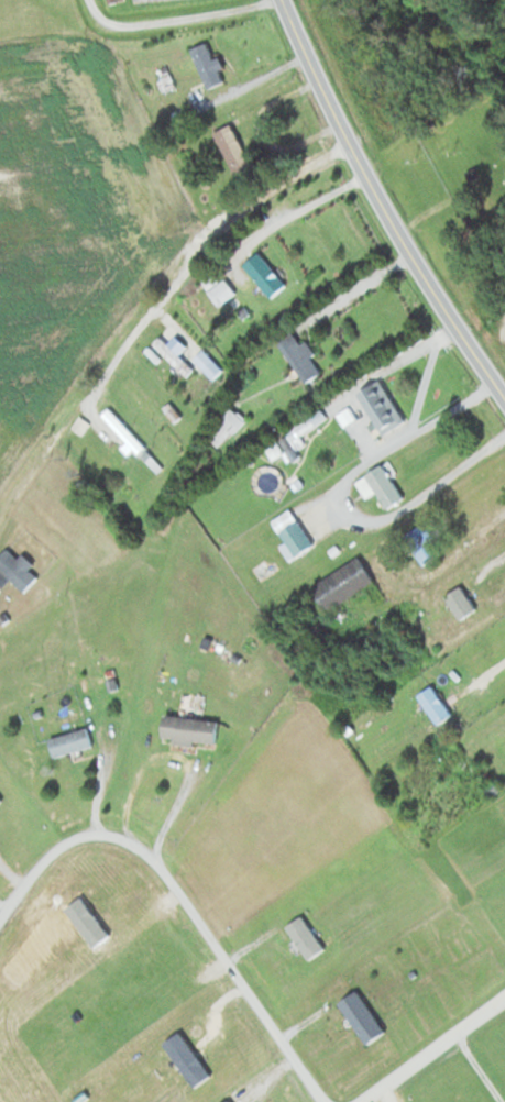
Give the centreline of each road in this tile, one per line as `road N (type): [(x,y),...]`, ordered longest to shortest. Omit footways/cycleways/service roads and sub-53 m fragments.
road 1 (residential): [(347,147),(237,210),(193,254),(0,518)]
road 2 (residential): [(326,1101),(142,845),(114,829),(59,837),(36,855),(0,910)]
road 3 (secondary): [(279,0),(347,147),(504,401)]
road 4 (residential): [(356,1101),(504,992)]

